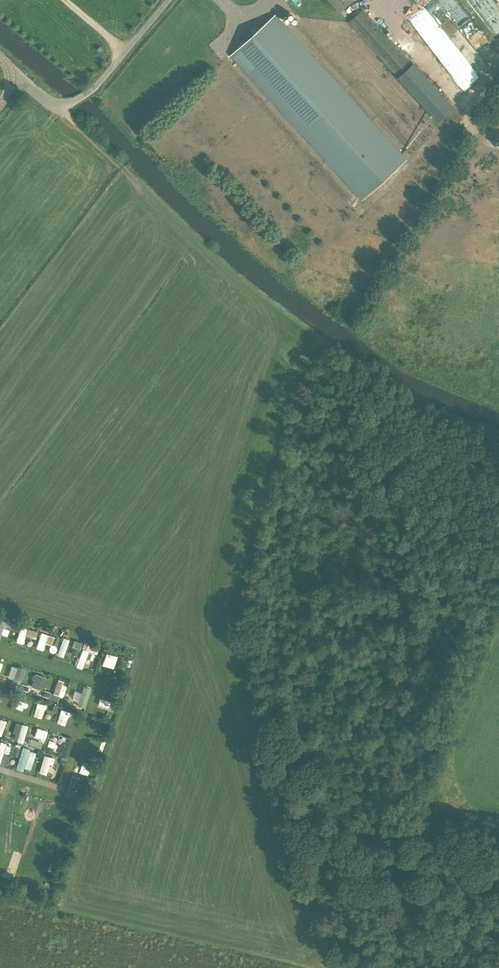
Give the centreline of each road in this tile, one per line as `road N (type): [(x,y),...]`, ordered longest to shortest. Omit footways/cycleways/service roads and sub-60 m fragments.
road 1 (unclassified): [(18,75),(67,105),(173,0)]

